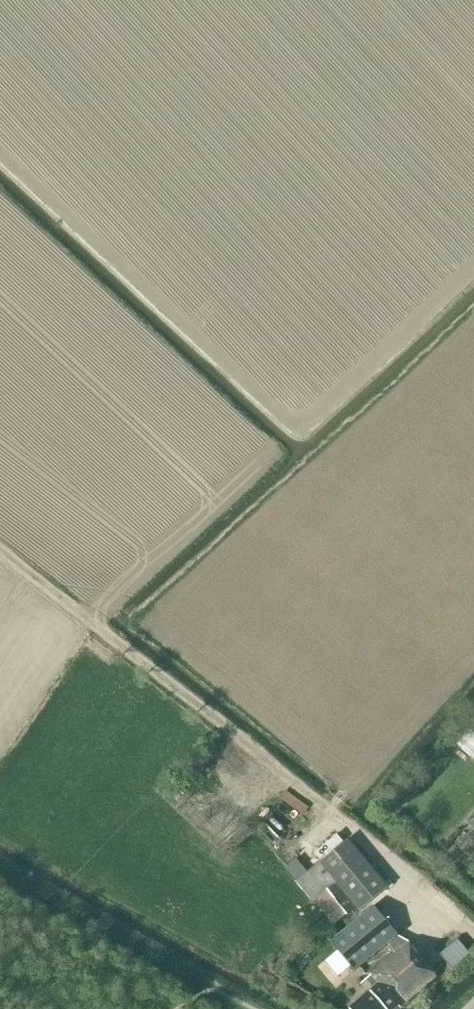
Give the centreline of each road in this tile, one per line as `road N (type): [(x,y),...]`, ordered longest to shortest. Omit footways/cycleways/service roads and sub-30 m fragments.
road 1 (track): [(473,940),(413,899),(343,826),(0,554)]

